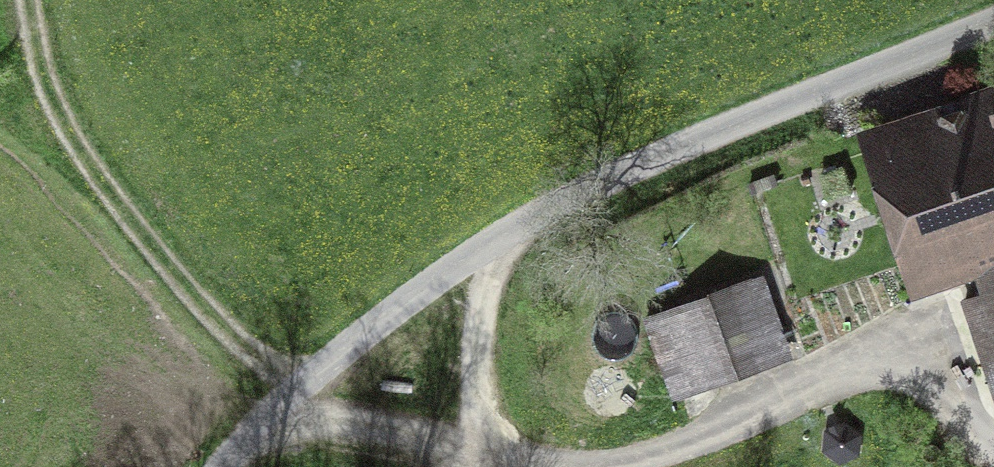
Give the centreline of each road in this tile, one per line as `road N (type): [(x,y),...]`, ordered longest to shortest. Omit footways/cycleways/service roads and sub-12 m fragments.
road 1 (track): [(299,389),(241,354),(112,201),(61,119),(32,44),(27,0)]
road 2 (unclassified): [(222,466),(299,389),(416,296),(514,236)]
road 3 (unclassified): [(993,32),(687,148)]
road 4 (unclassified): [(475,452),(478,312),(489,273),(514,236)]
road 5 (unclassified): [(514,236),(687,148)]

